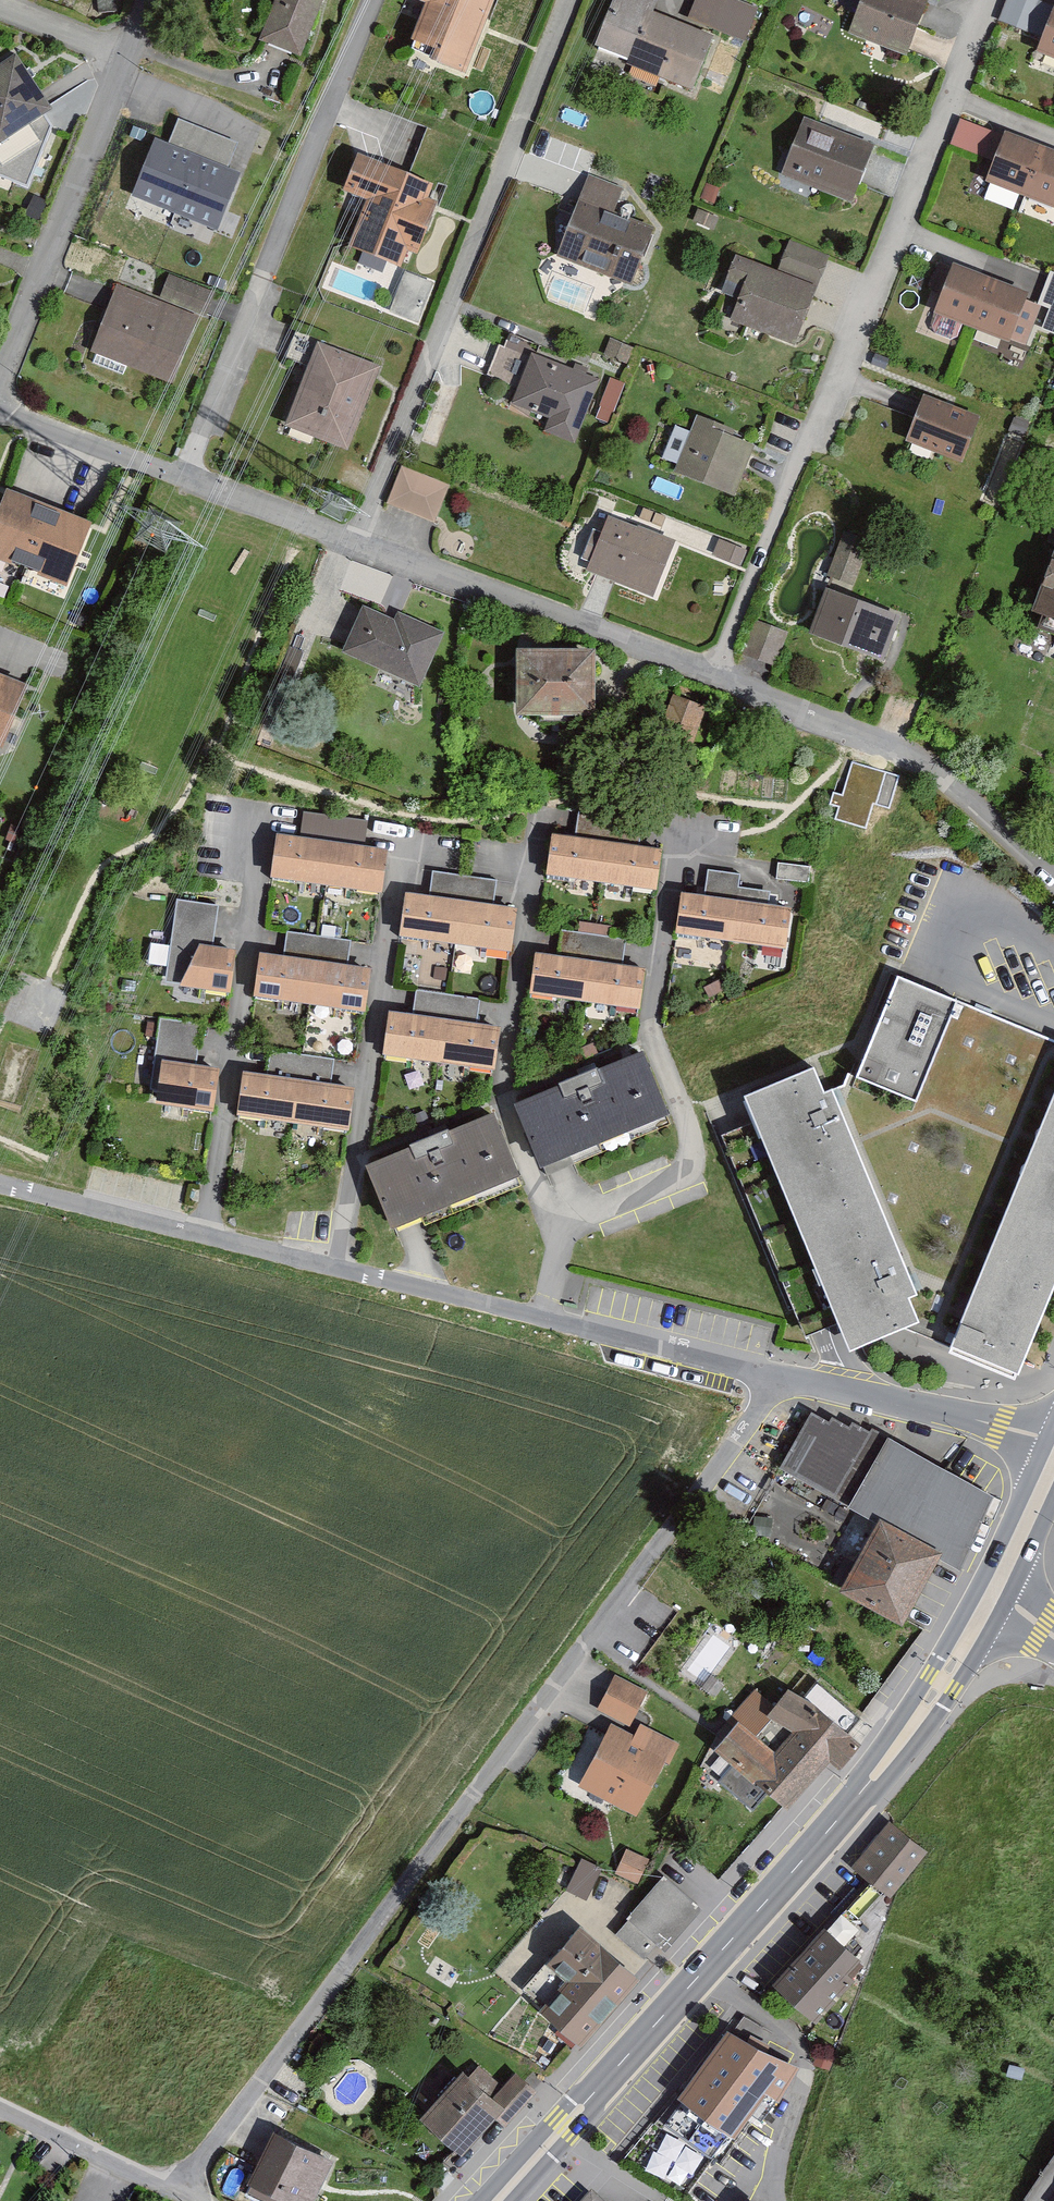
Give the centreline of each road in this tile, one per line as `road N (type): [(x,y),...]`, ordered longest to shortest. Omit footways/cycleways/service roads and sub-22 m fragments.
road 1 (residential): [(173,2193),(782,1375)]
road 2 (residential): [(782,1375),(0,1183)]
road 3 (secondary): [(995,1593),(872,1779),(497,2200)]
road 4 (residential): [(716,678),(982,0)]
road 5 (residential): [(356,544),(567,0)]
road 6 (residential): [(1053,875),(943,775),(875,737),(716,678)]
road 7 (residential): [(0,362),(142,0)]
road 8 (residential): [(716,678),(356,544)]
road 9 (residential): [(356,544),(0,411)]
road 10 (residential): [(1053,1447),(782,1375)]
road 11 (residential): [(0,2111),(173,2193)]
road 12 (secondary): [(1053,1464),(995,1593)]

